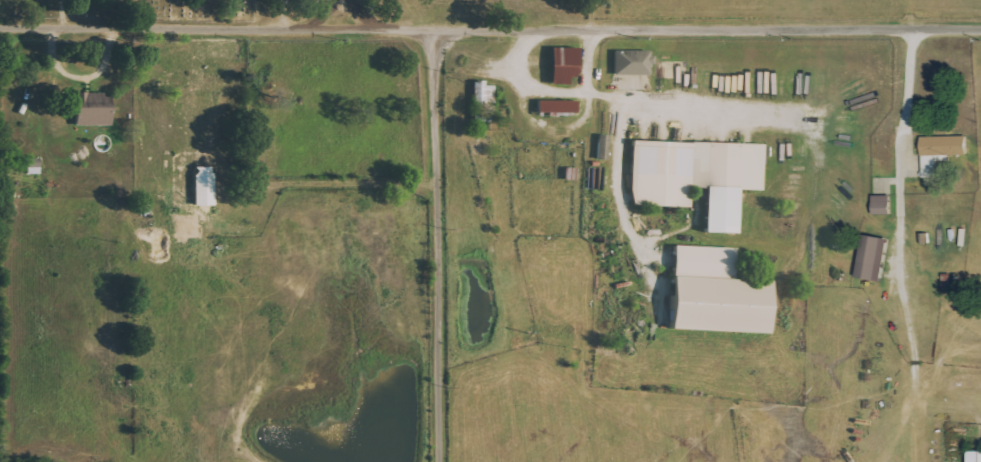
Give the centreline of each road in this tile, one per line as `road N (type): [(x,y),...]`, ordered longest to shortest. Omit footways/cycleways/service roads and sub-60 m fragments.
road 1 (residential): [(0,29),(980,30)]
road 2 (residential): [(442,461),(435,30)]

